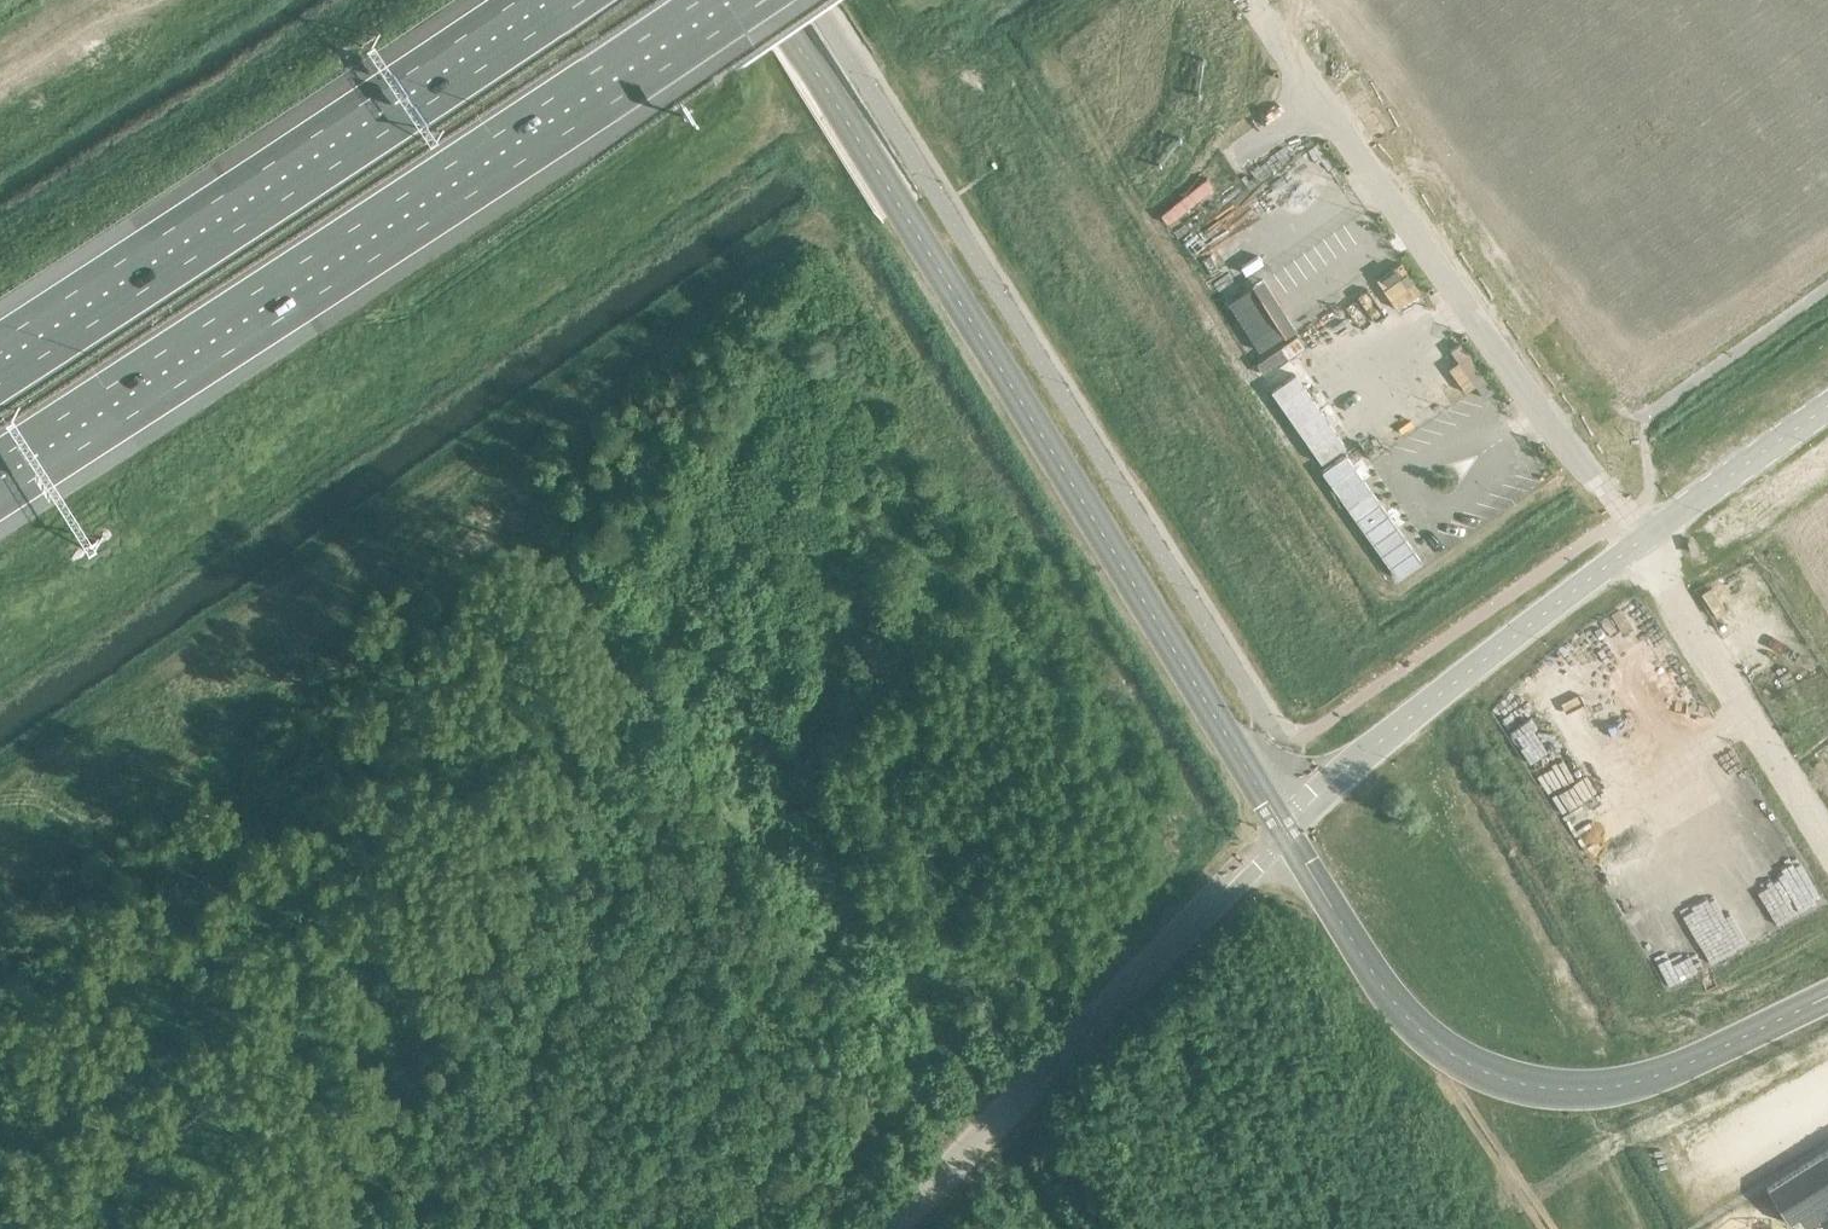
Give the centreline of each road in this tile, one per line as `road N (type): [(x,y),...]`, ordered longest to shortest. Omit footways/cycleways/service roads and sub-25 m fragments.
road 1 (unclassified): [(886,1228),(1344,770),(1640,544)]
road 2 (motorway): [(0,476),(734,0)]
road 3 (motorway): [(549,0),(0,362)]
road 4 (unclassified): [(1640,544),(1827,844)]
road 5 (unclassified): [(1640,544),(1827,408)]

